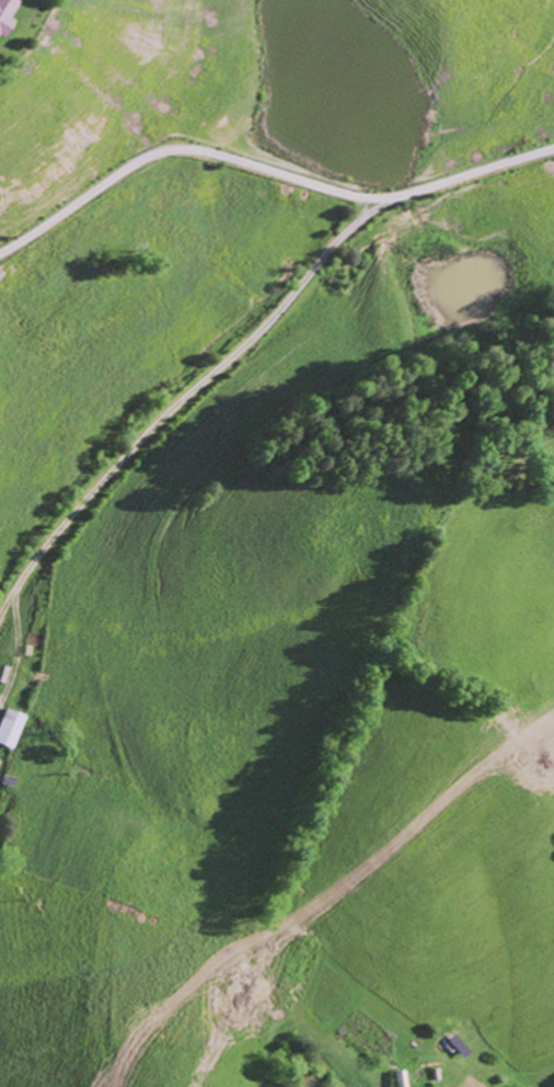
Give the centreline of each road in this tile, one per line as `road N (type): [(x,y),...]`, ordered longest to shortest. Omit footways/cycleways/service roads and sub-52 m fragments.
road 1 (trunk): [(123,1086),(553,765)]

